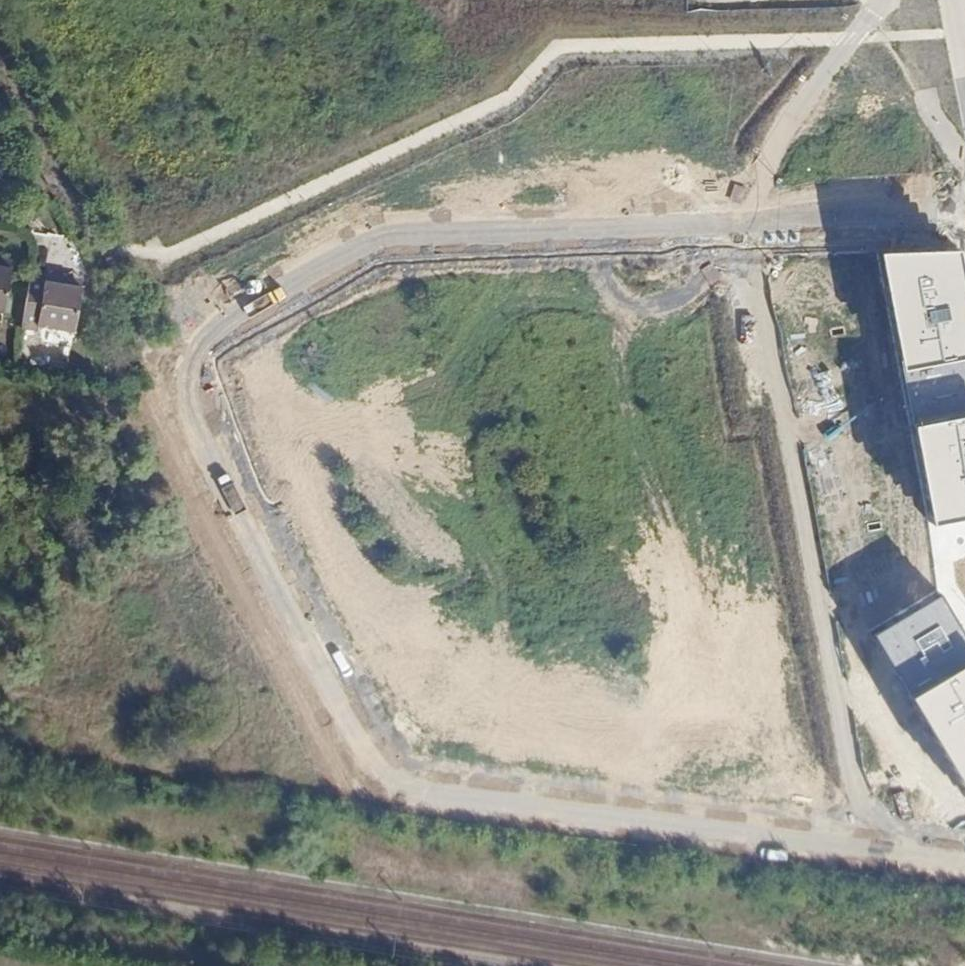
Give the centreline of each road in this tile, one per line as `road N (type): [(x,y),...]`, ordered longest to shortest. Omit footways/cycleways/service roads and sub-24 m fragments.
road 1 (residential): [(964,213),(382,237),(216,328),(200,347),(190,398),(201,437),(356,739),(393,781),(453,797),(964,863)]

